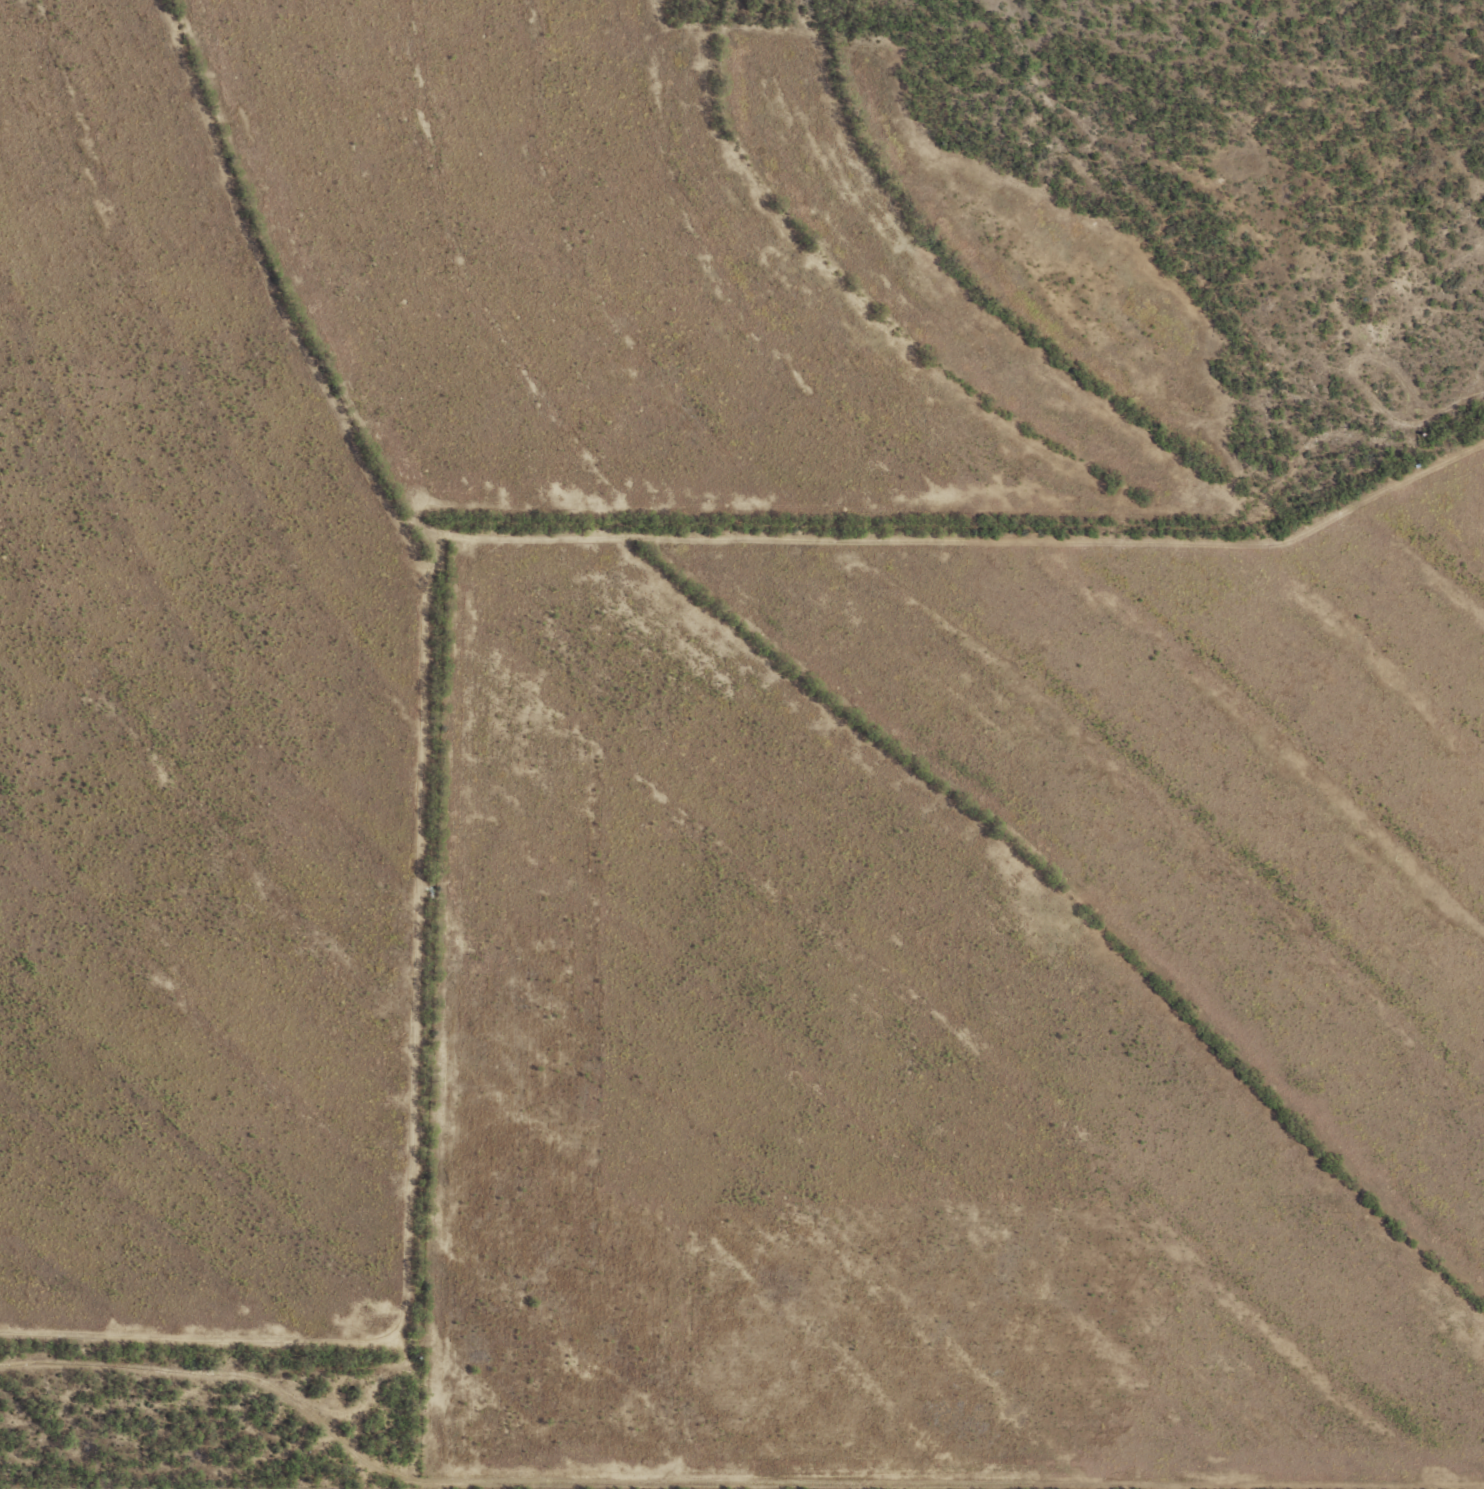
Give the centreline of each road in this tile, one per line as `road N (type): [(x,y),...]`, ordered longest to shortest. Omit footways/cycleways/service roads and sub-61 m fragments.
road 1 (residential): [(1272,0),(1483,333)]

